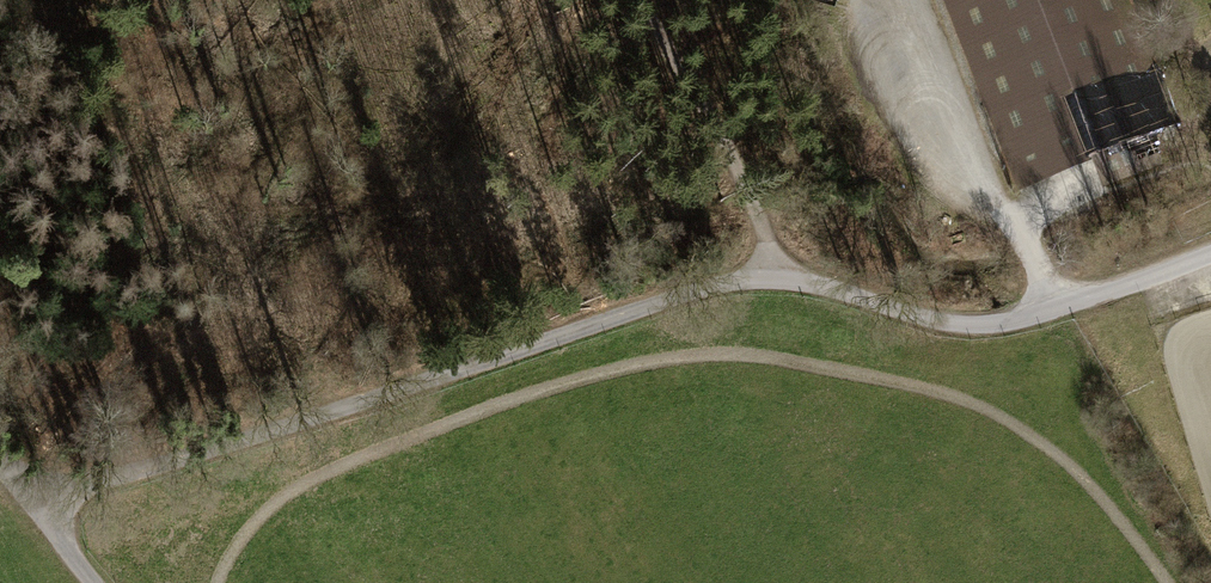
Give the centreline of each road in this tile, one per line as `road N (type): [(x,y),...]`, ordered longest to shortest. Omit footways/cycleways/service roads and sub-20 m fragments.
road 1 (track): [(1210,253),(1048,308),(977,323),(794,283),(728,283),(32,498)]
road 2 (track): [(794,283),(778,156),(651,0)]
road 3 (track): [(0,462),(101,582)]

